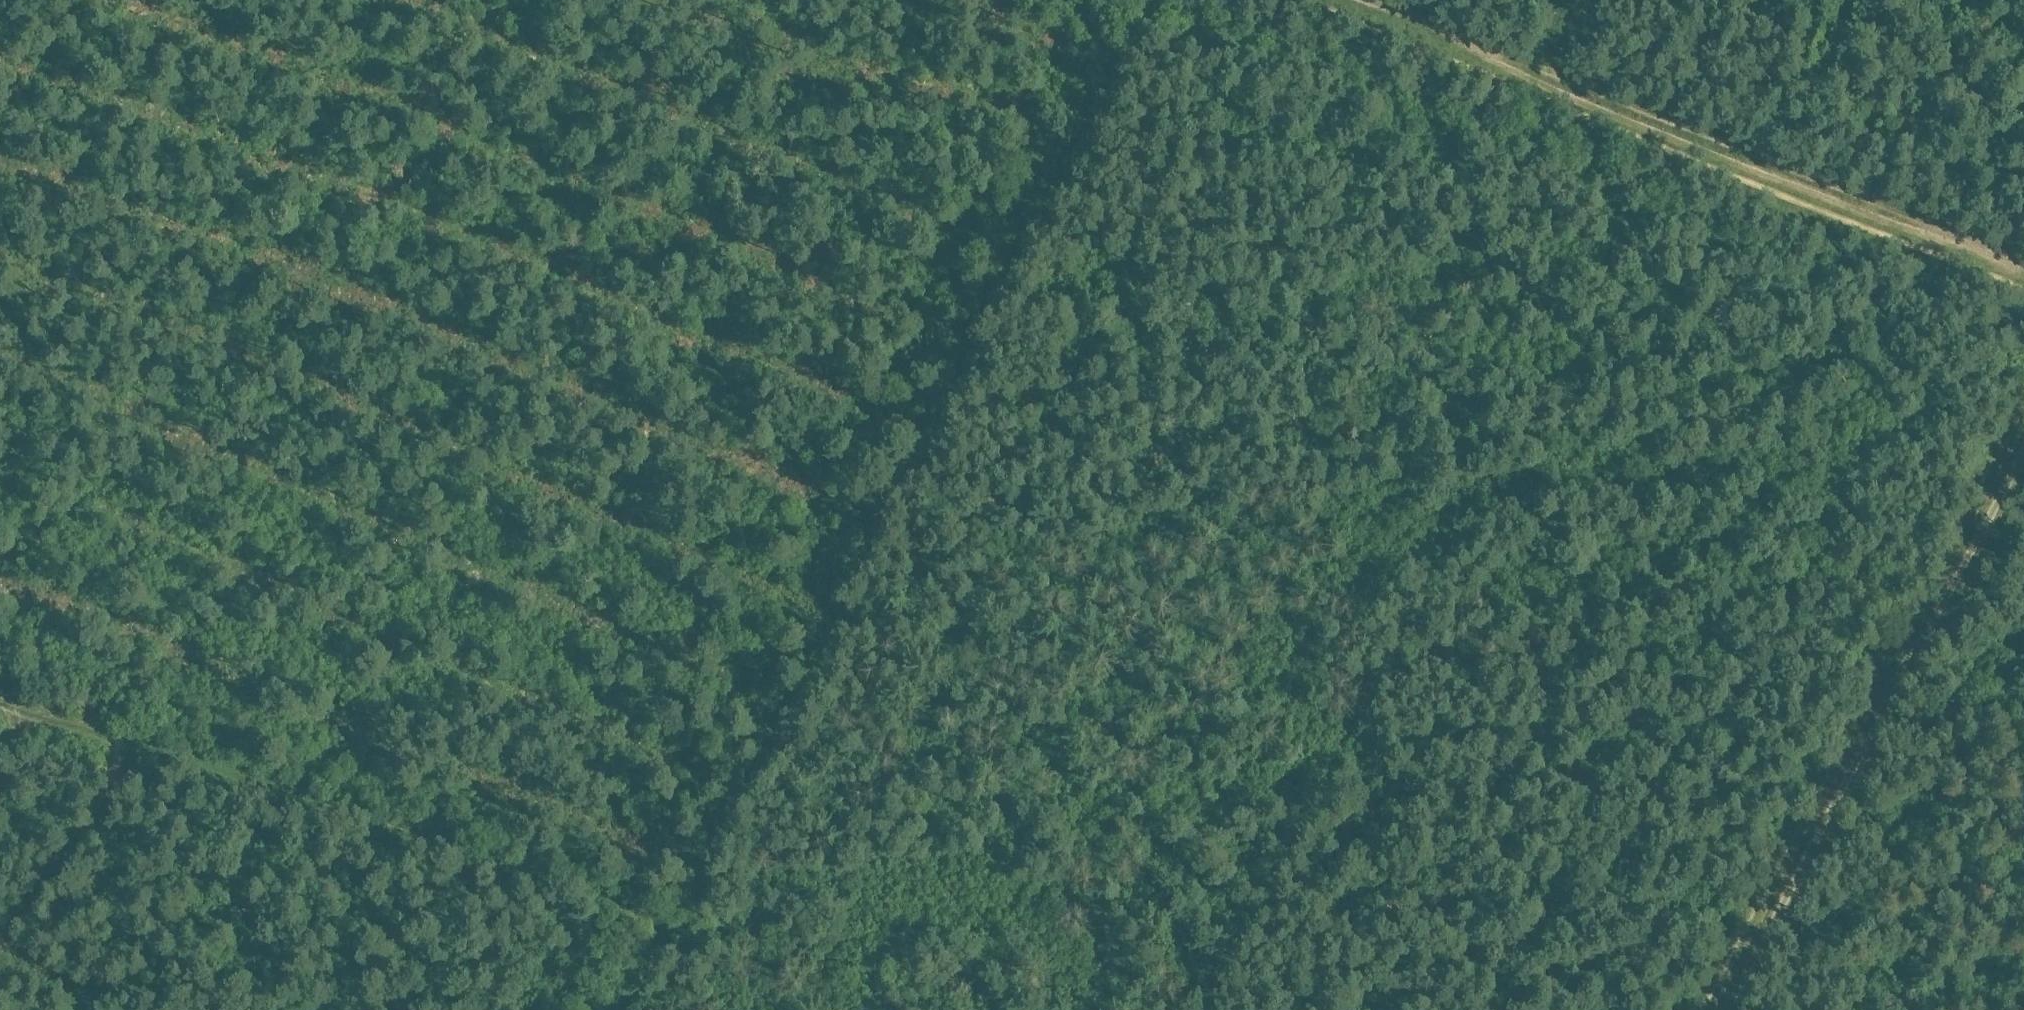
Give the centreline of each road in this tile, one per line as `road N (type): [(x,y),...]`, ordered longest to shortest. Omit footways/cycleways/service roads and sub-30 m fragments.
road 1 (track): [(2023,269),(1320,0)]
road 2 (track): [(0,698),(659,900)]
road 3 (track): [(1719,1009),(1899,650),(2023,437)]
road 4 (track): [(2023,774),(1834,777)]

